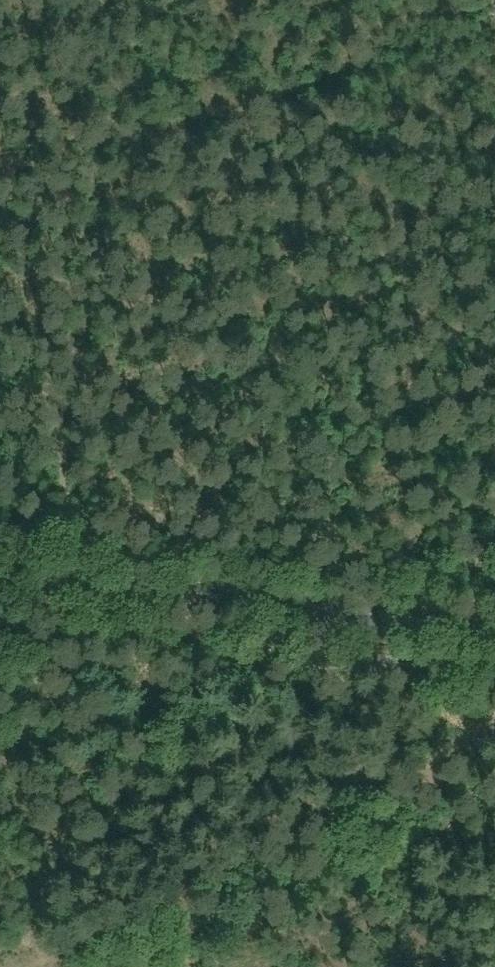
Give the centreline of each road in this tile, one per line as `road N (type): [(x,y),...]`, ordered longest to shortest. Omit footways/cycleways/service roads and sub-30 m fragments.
road 1 (track): [(494,703),(429,760),(294,839),(0,962)]
road 2 (tertiary): [(494,644),(0,579)]

